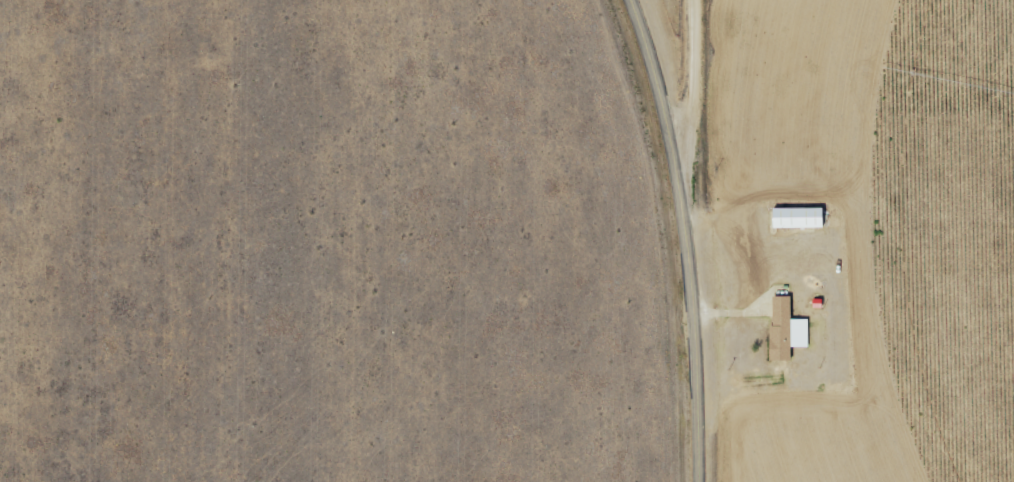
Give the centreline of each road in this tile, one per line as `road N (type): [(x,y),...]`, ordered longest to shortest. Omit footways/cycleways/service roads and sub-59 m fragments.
road 1 (tertiary): [(625,0),(676,171),(694,316),(699,481)]
road 2 (residential): [(676,171),(693,88),(694,0)]

